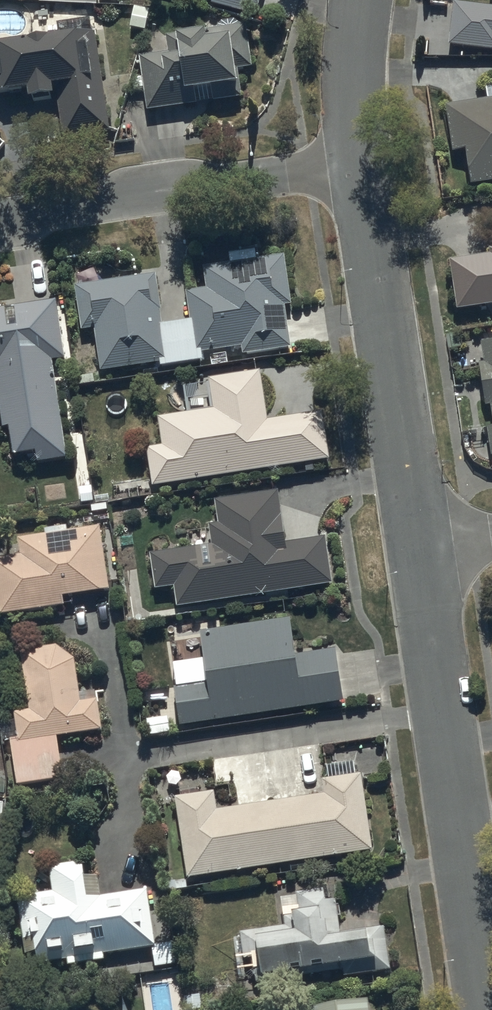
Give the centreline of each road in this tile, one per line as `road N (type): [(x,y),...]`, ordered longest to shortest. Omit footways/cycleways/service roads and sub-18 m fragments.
road 1 (residential): [(488,1009),(419,550)]
road 2 (residential): [(419,550),(368,164)]
road 3 (residential): [(368,164),(0,222)]
road 4 (residential): [(368,164),(367,0)]

